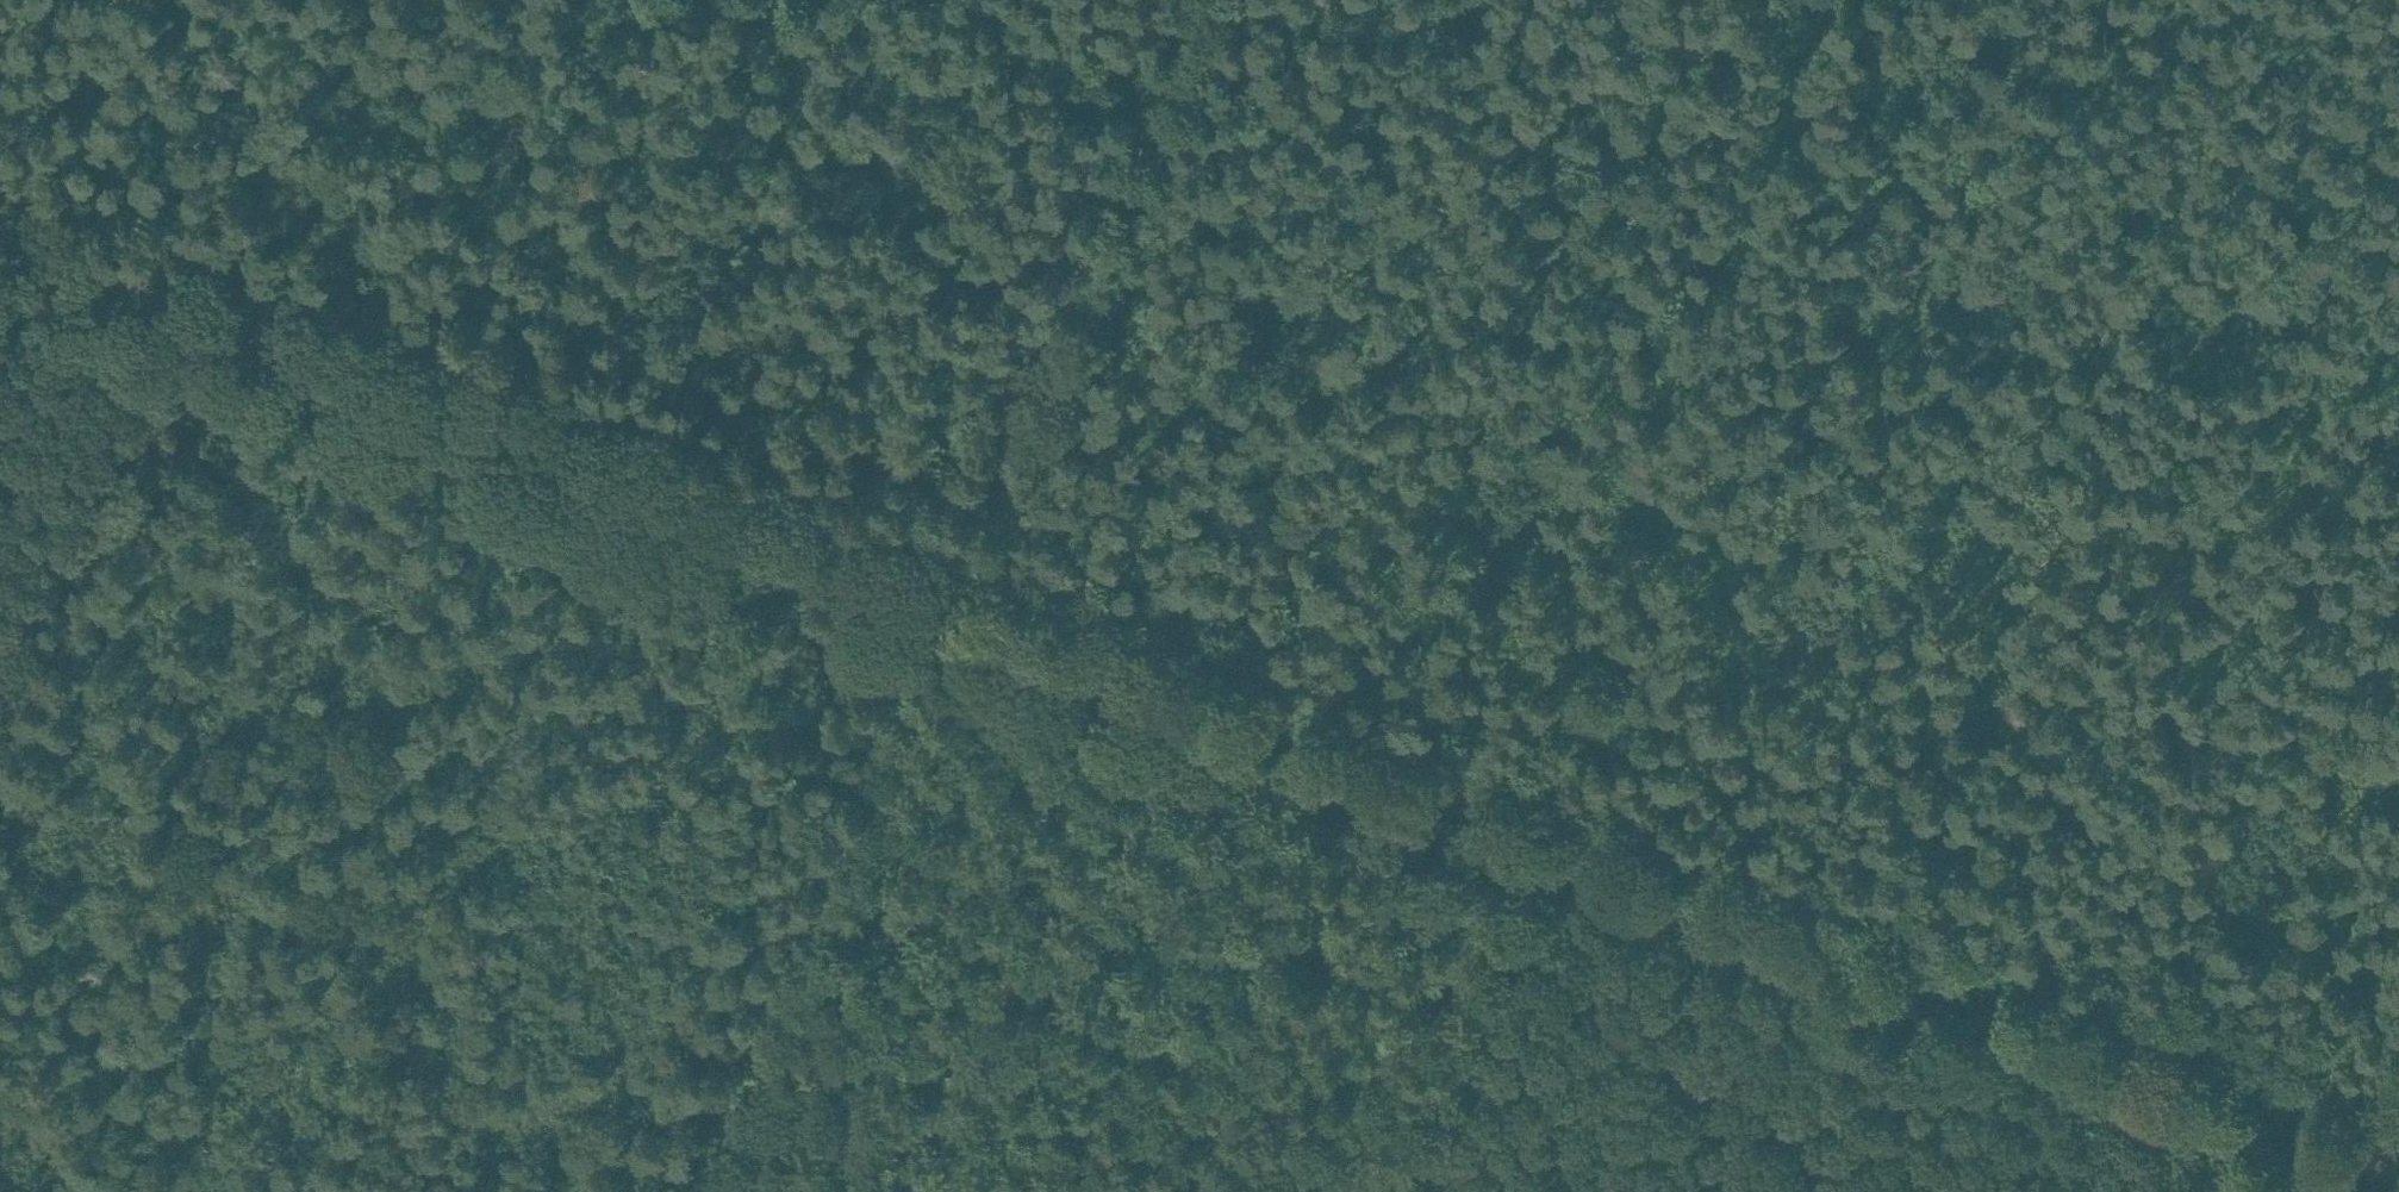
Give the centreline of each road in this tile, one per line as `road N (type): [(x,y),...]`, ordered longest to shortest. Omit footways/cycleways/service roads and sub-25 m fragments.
road 1 (track): [(2356,1191),(901,606)]
road 2 (track): [(901,606),(0,250)]
road 3 (track): [(672,1191),(901,606)]

